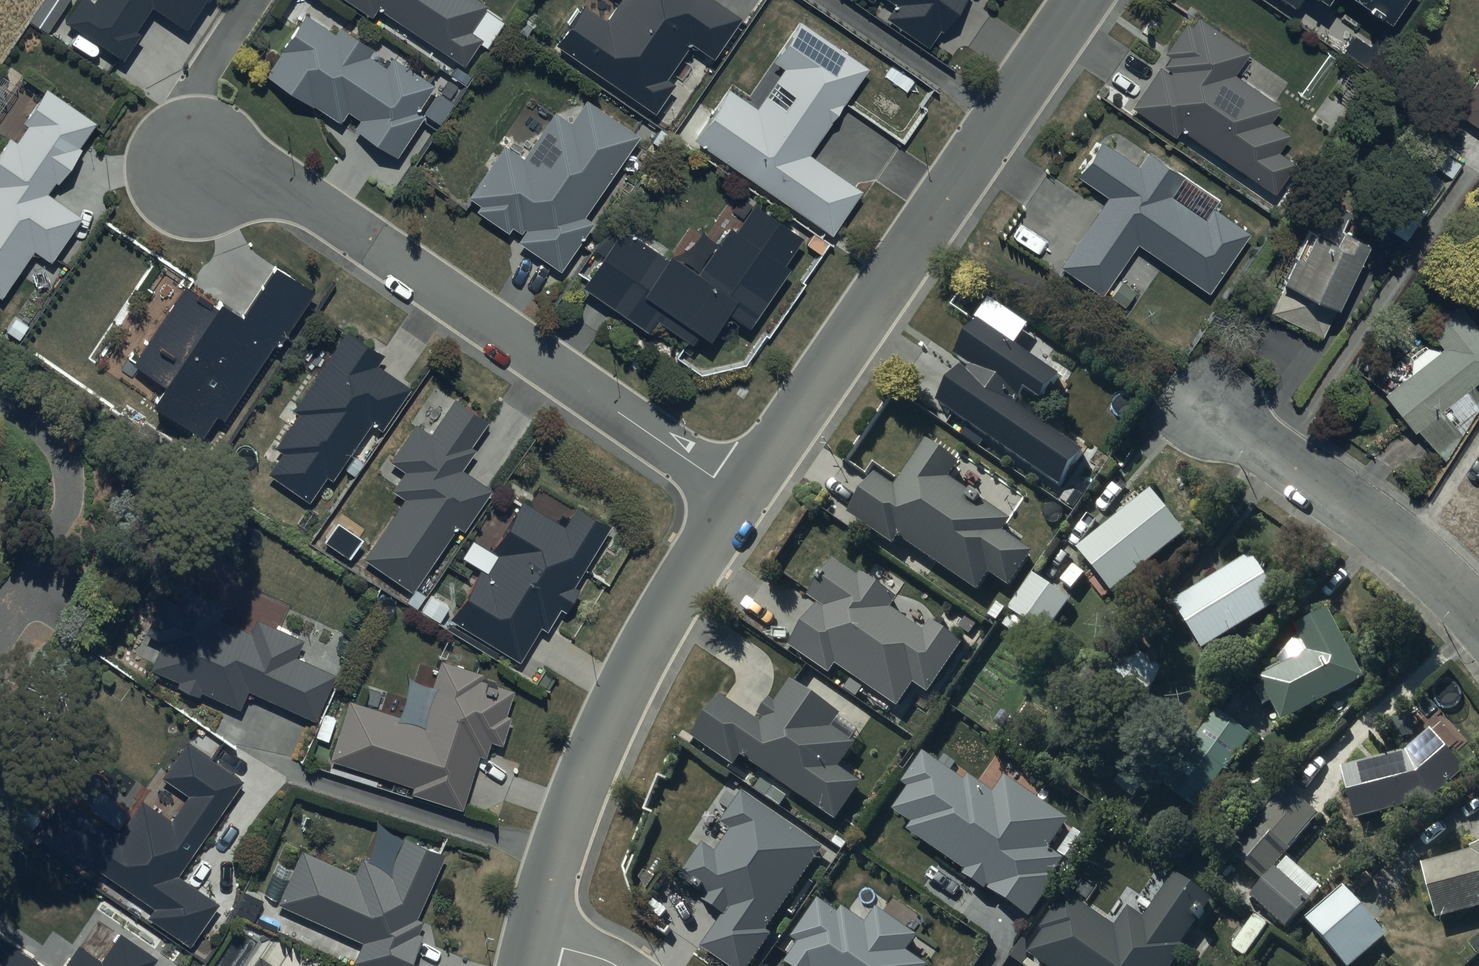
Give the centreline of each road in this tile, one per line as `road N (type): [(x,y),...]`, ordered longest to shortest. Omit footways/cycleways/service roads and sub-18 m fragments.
road 1 (residential): [(738,493),(194,119)]
road 2 (residential): [(1080,0),(931,226),(738,493)]
road 3 (residential): [(738,493),(626,690),(532,941)]
road 4 (residential): [(1222,415),(1407,533),(1478,615)]
road 5 (residential): [(0,401),(58,440),(74,465),(59,523),(0,597)]

